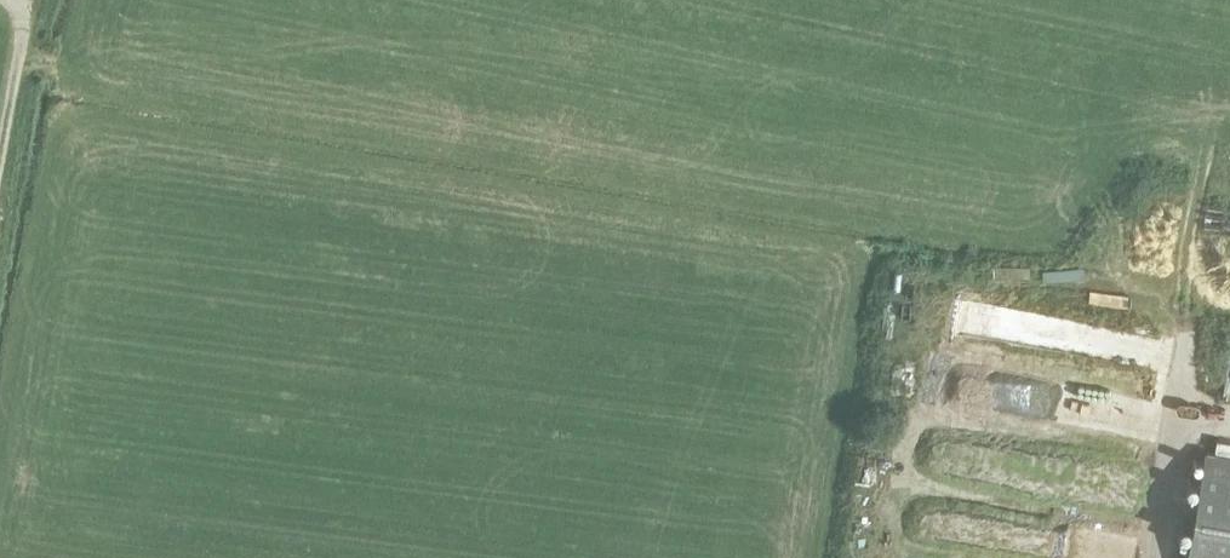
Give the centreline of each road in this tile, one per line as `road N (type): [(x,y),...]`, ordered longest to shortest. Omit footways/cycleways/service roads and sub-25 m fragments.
road 1 (track): [(0,173),(33,0)]

